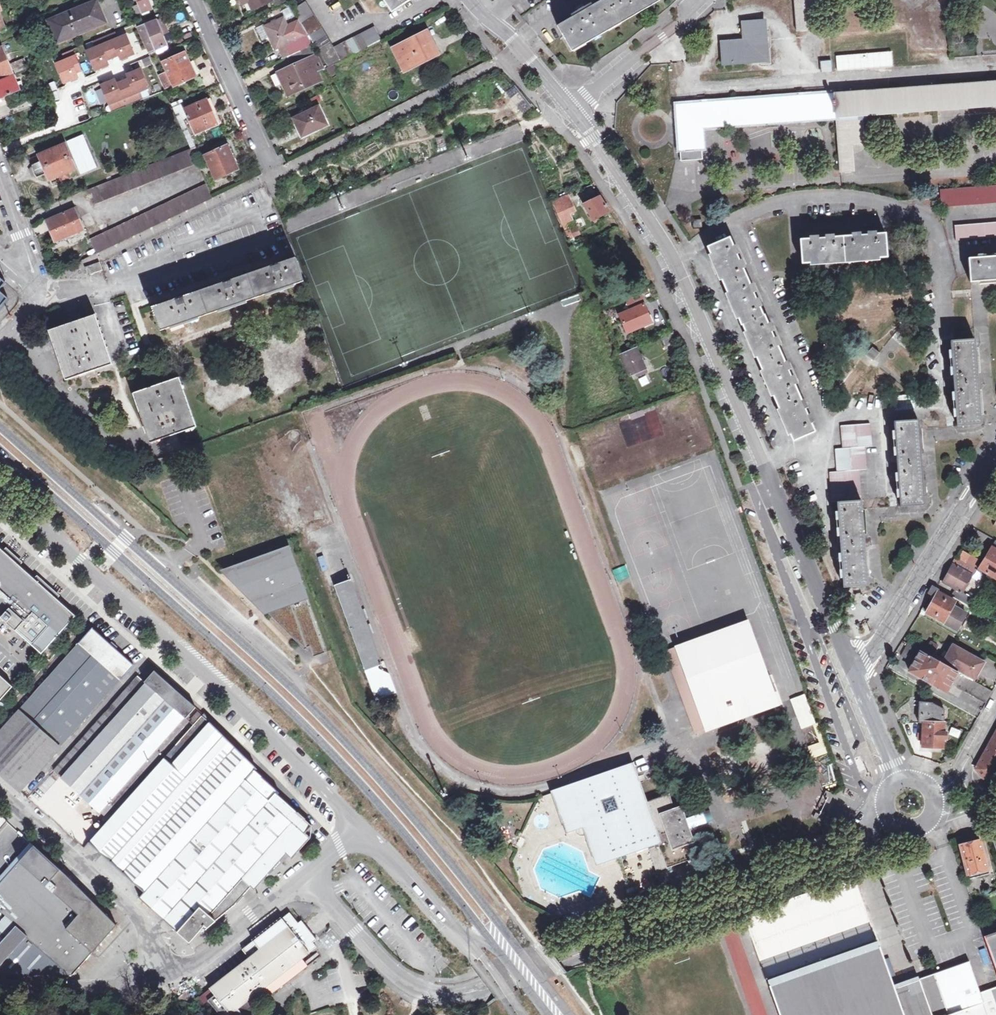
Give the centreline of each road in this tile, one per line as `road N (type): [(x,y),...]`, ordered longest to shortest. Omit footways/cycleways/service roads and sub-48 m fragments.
road 1 (secondary): [(569,1014),(335,730),(0,428)]
road 2 (secondary): [(0,453),(322,743),(491,941)]
road 3 (residential): [(571,110),(671,257),(852,668)]
road 4 (residential): [(0,492),(215,684),(362,830)]
road 5 (residential): [(560,960),(463,993),(424,990),(379,960),(307,877)]
road 6 (residential): [(560,960),(843,859)]
road 7 (residential): [(995,456),(866,663),(852,668)]
road 8 (residential): [(179,968),(0,795)]
road 9 (residential): [(195,0),(271,167)]
road 10 (residential): [(0,989),(86,990),(179,968)]
road 11 (residential): [(700,0),(571,110)]
road 12 (residential): [(179,968),(307,877)]
road 13 (residential): [(469,0),(571,110)]
road 14 (residential): [(362,830),(459,932)]
road 15 (residential): [(852,668),(899,780)]

